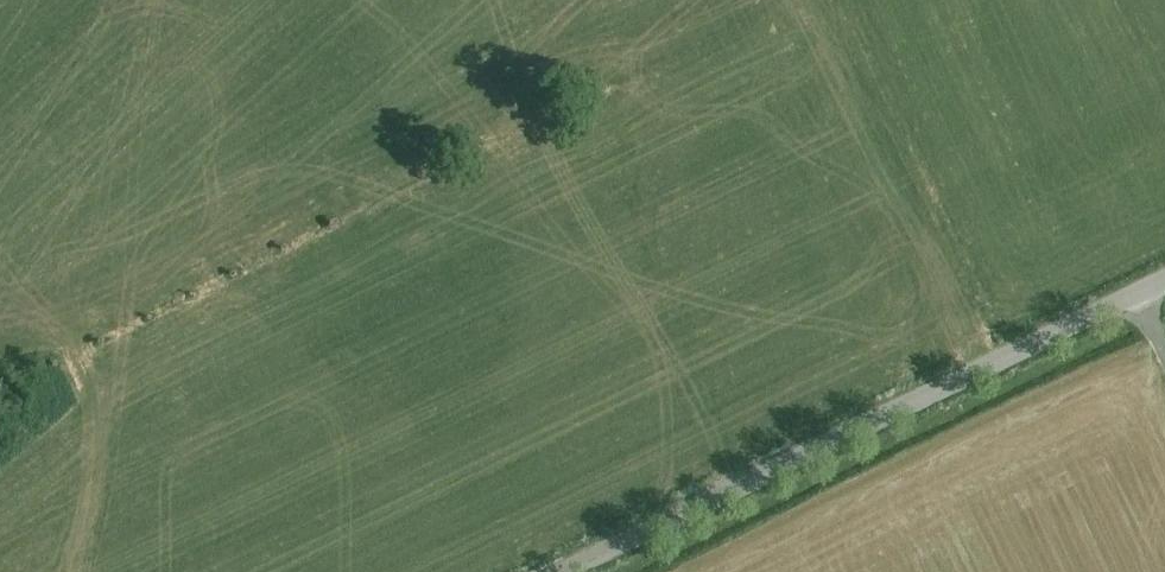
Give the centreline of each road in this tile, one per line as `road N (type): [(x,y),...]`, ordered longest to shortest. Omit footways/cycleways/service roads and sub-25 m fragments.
road 1 (unclassified): [(1133,296),(550,571)]

